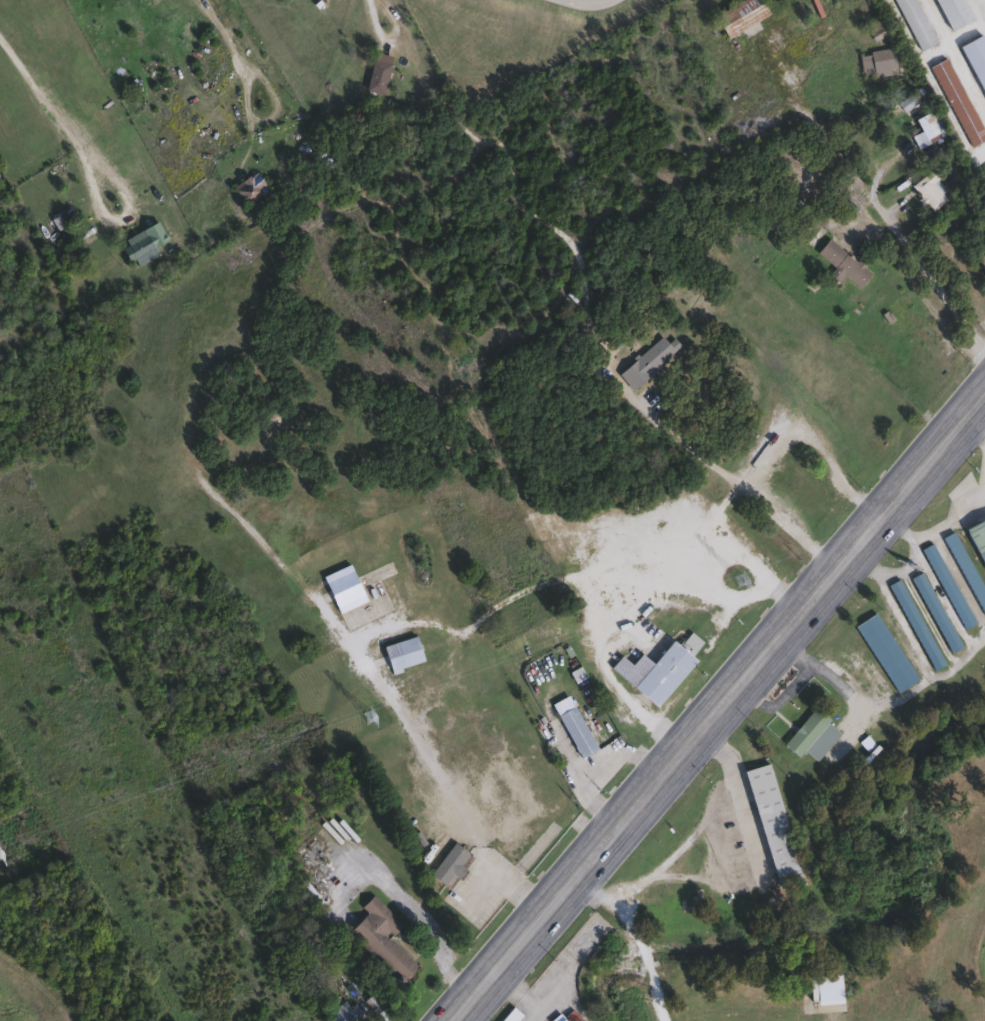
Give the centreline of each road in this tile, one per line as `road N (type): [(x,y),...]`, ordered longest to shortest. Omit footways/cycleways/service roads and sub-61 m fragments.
road 1 (primary): [(984,391),(449,1020)]

